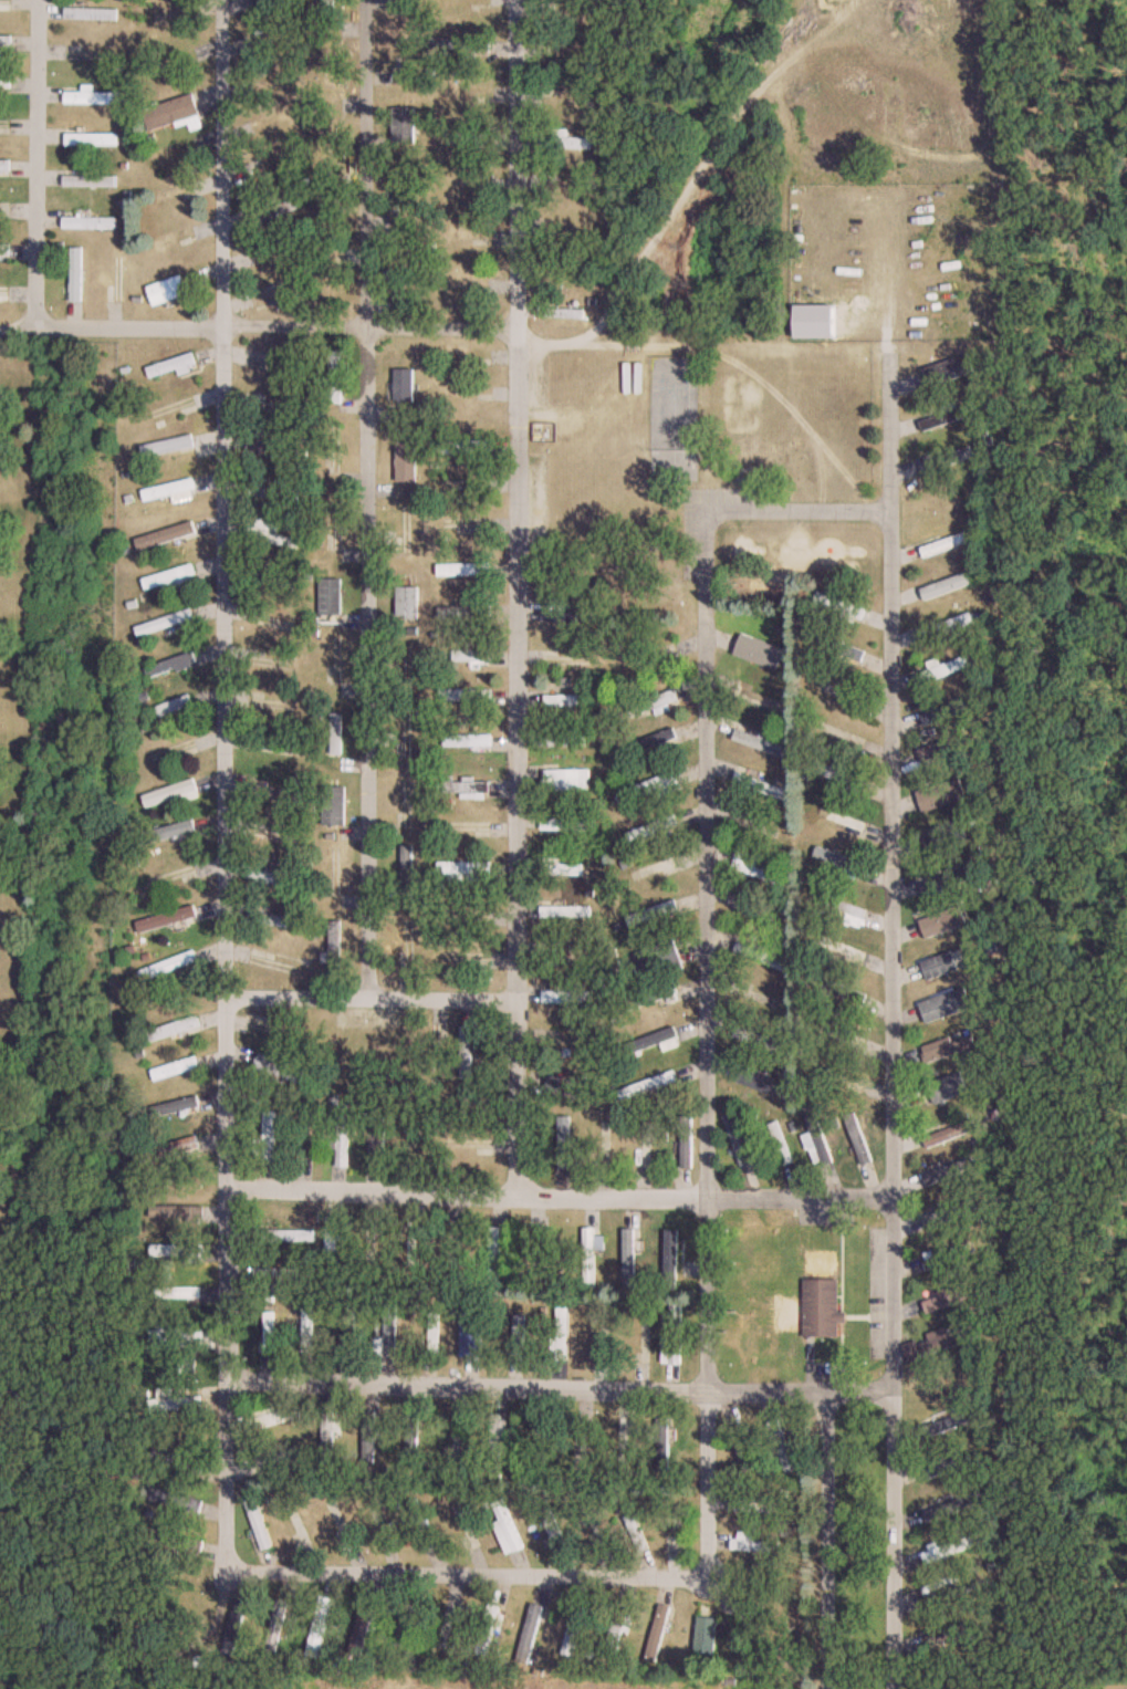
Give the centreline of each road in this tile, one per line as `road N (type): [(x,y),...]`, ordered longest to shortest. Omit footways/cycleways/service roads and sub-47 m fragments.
road 1 (residential): [(222,0),(230,1568)]
road 2 (residential): [(894,1688),(887,347)]
road 3 (residential): [(518,0),(519,1199)]
road 4 (residential): [(699,510),(708,1579)]
road 5 (residential): [(365,0),(367,1000)]
road 6 (residential): [(893,1199),(227,1190)]
road 7 (residential): [(893,1393),(228,1382)]
road 8 (residential): [(0,325),(519,332)]
road 9 (residential): [(708,1579),(230,1568)]
road 10 (residential): [(36,325),(36,0)]
road 11 (residential): [(827,1688),(824,1391)]
road 12 (residential): [(516,1002),(225,1000)]
road 13 (residential): [(891,511),(699,510)]

